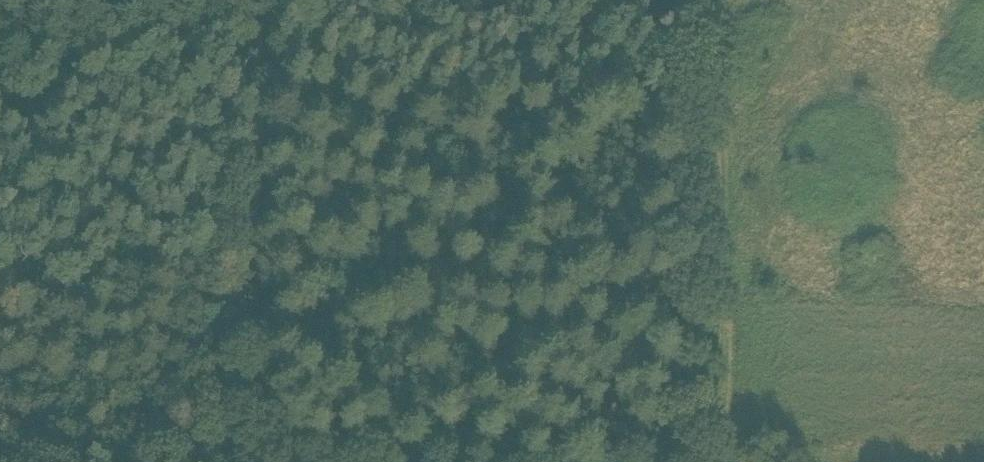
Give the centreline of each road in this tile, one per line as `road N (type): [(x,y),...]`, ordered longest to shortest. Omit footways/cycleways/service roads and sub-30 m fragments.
road 1 (track): [(263,0),(250,461)]
road 2 (track): [(716,461),(704,0)]

